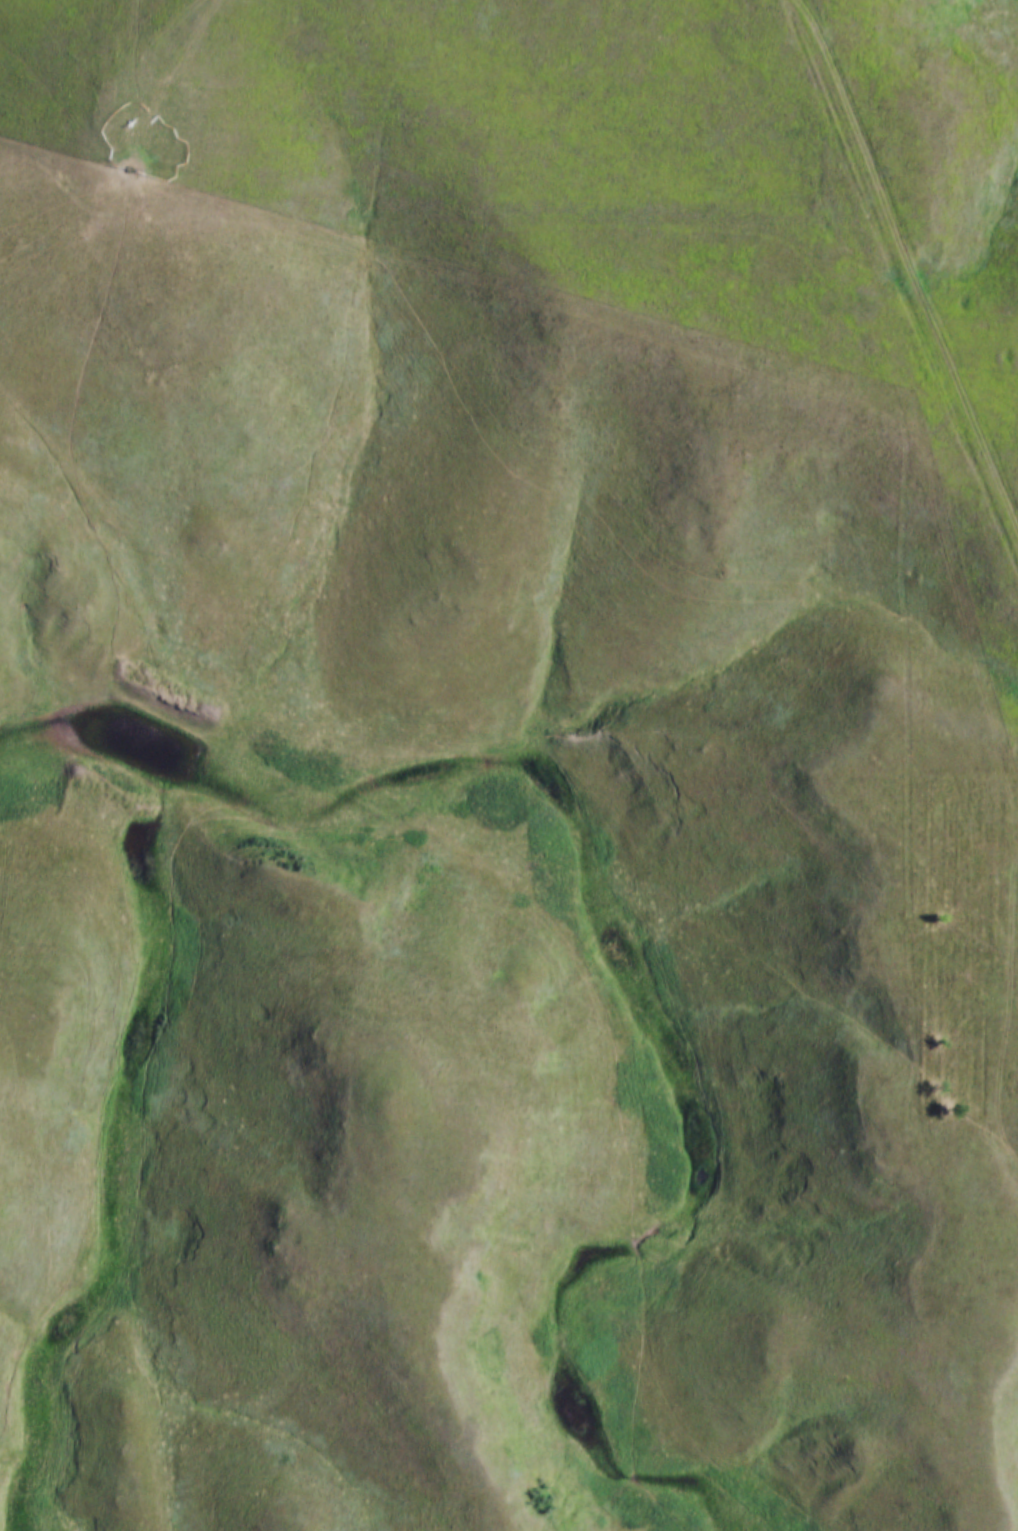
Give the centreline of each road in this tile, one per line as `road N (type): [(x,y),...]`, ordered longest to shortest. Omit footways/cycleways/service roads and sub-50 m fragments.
road 1 (track): [(792,0),(809,23),(1017,542)]

